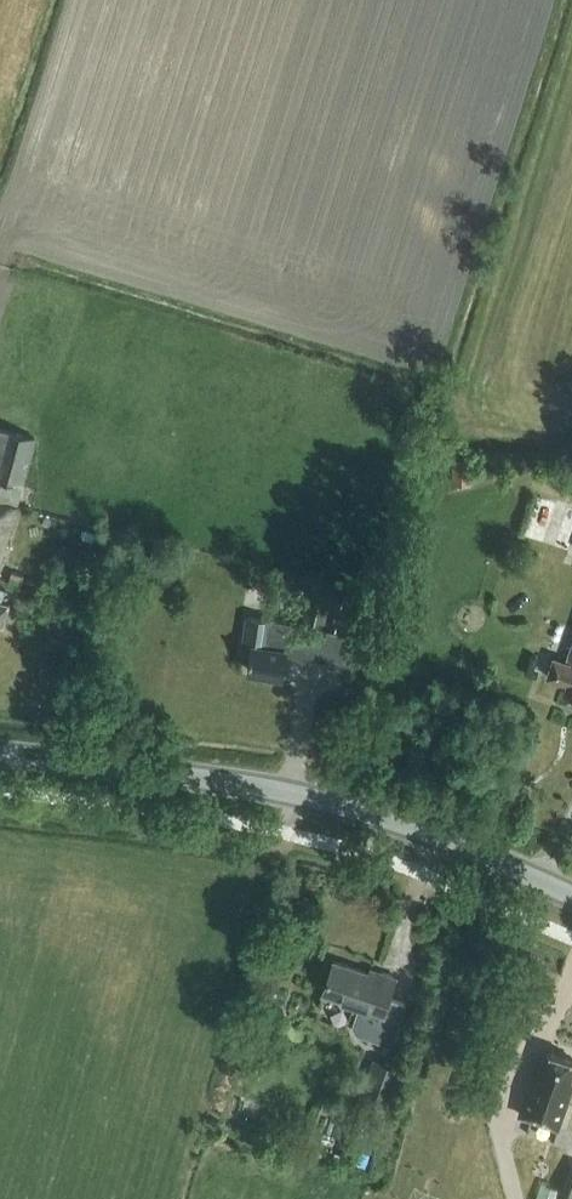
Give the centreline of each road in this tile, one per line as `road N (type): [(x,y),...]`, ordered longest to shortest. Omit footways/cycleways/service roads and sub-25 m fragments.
road 1 (secondary): [(571,894),(346,805),(229,780),(0,753)]

